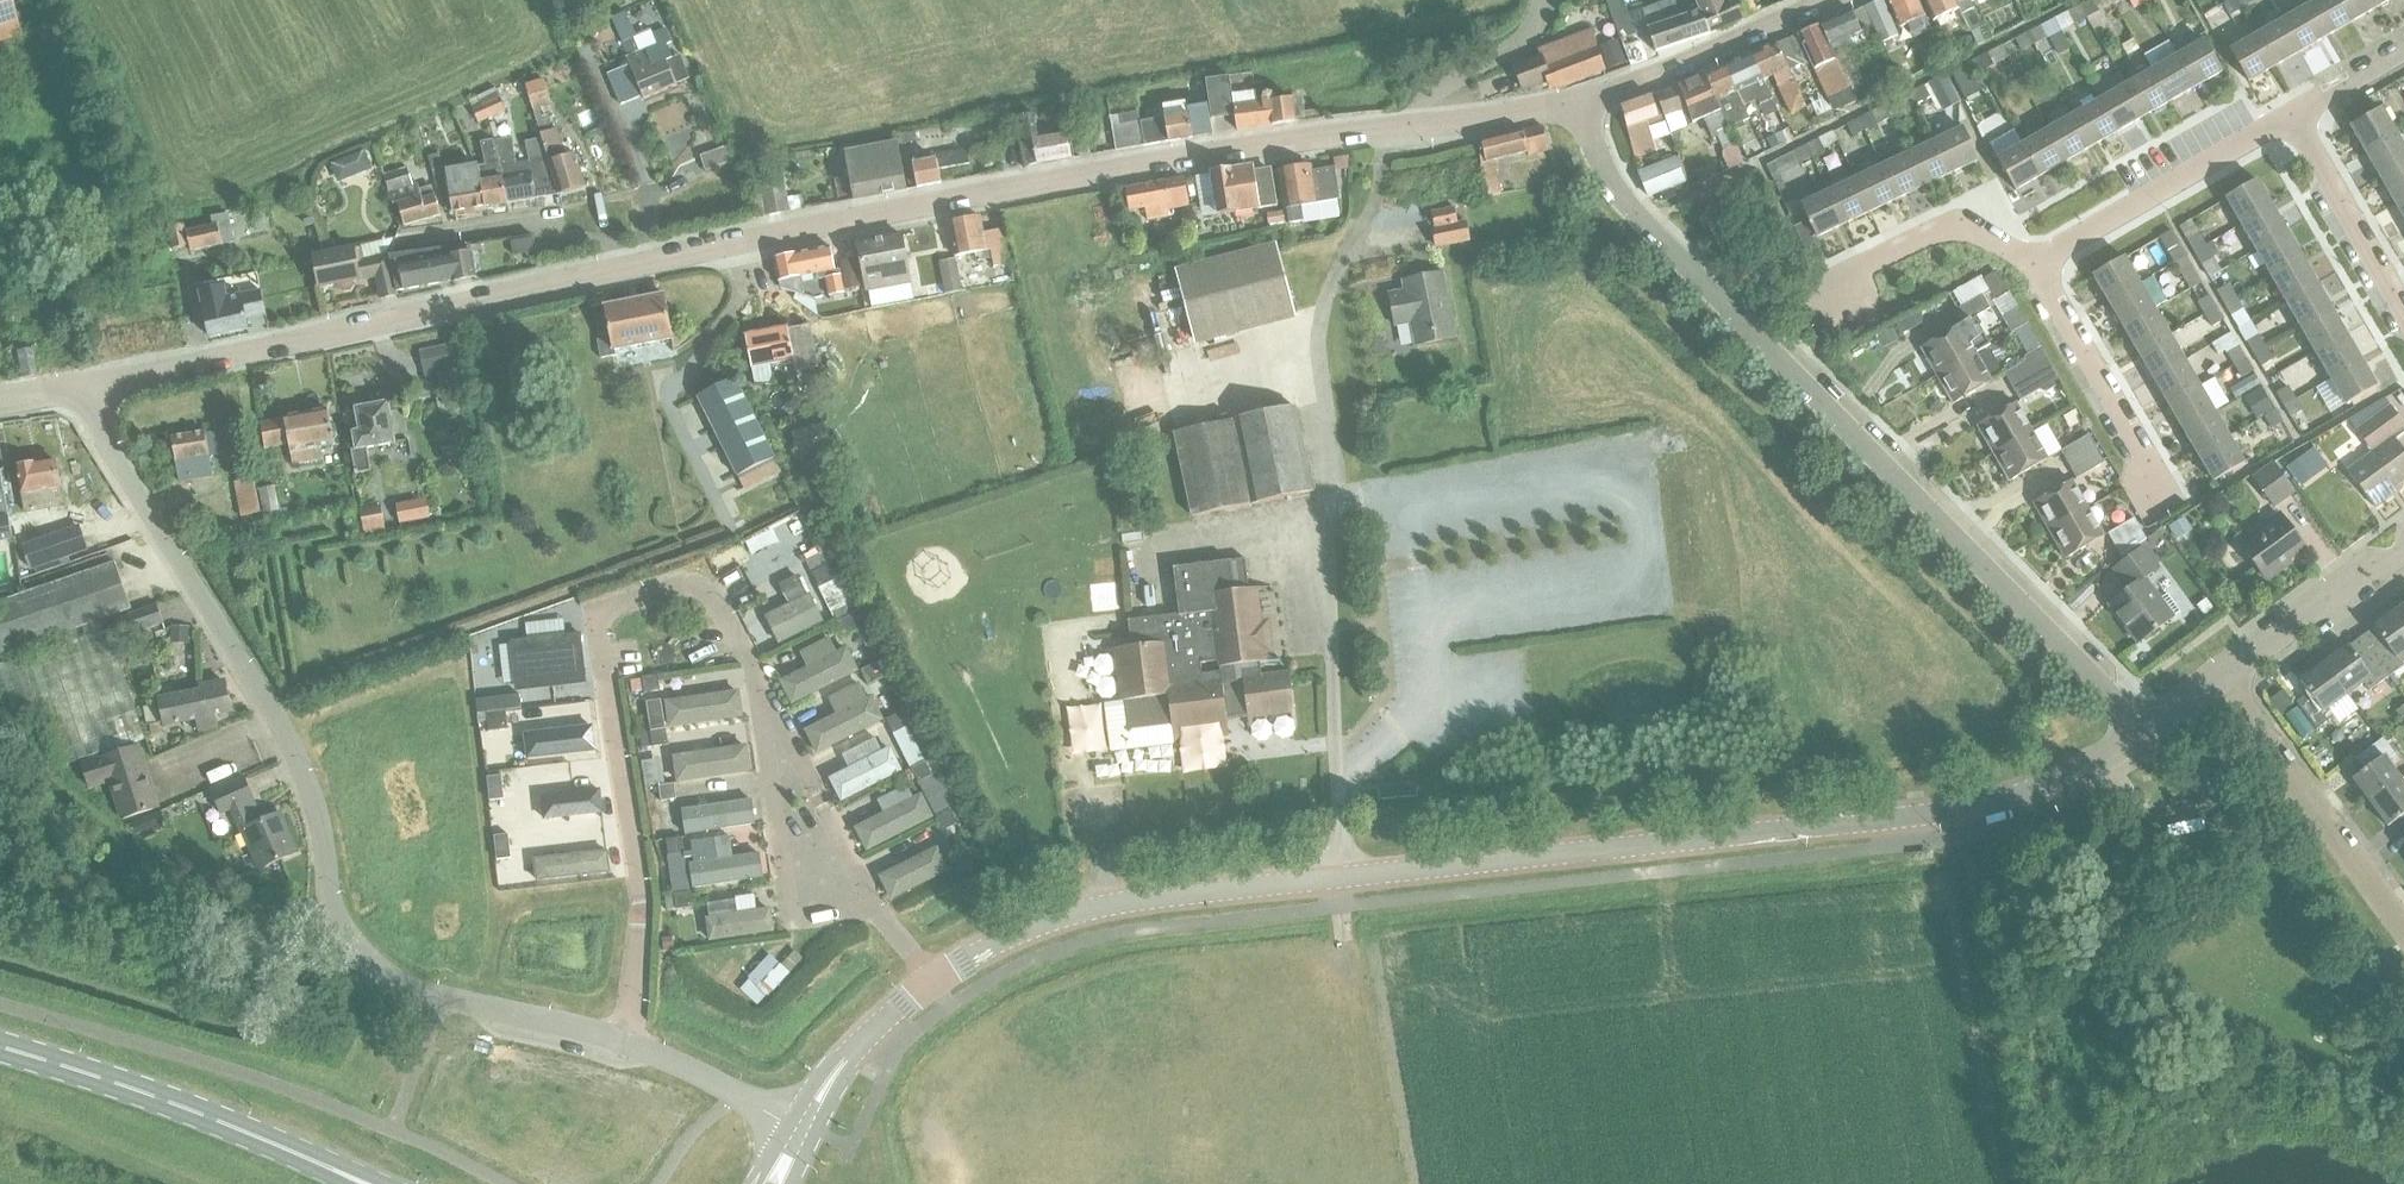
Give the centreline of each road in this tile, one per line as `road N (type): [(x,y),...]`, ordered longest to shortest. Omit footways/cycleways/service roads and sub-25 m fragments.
road 1 (unclassified): [(72,382),(1190,154),(1419,126)]
road 2 (tertiary): [(932,979),(1071,914),(1112,907),(1960,810),(2048,785),(2142,729)]
road 3 (residential): [(624,1035),(639,991),(646,906),(597,627),(611,603),(682,584),(711,597),(882,921),(932,979)]
road 4 (unclassified): [(624,1035),(447,992),(373,955),(343,903),(309,776),(72,382)]
road 5 (residential): [(2142,729),(1609,186),(1578,102)]
road 6 (track): [(1419,126),(1326,307),(1342,750)]
road 7 (secondary): [(362,1183),(253,1134),(0,1047)]
road 8 (residential): [(2216,676),(2403,922)]
road 9 (residential): [(2030,262),(2293,115)]
road 10 (residential): [(2161,495),(2030,262)]
road 11 (unclassified): [(1578,102),(1812,0)]
road 12 (tertiary): [(2216,676),(2403,536)]
road 13 (residential): [(2403,306),(2293,115)]
road 14 (residential): [(1837,282),(1954,224),(2030,262)]
road 15 (unclassified): [(804,1130),(624,1035)]
road 16 (tertiary): [(804,1130),(856,1047),(932,979)]
road 17 (unclassified): [(1419,126),(1425,93),(1527,43),(1549,16)]
road 18 (unclassified): [(1419,126),(1578,102)]
road 19 (track): [(1342,750),(1344,878)]
road 20 (residential): [(2293,115),(2403,50)]
road 21 (track): [(1112,907),(1101,784)]

